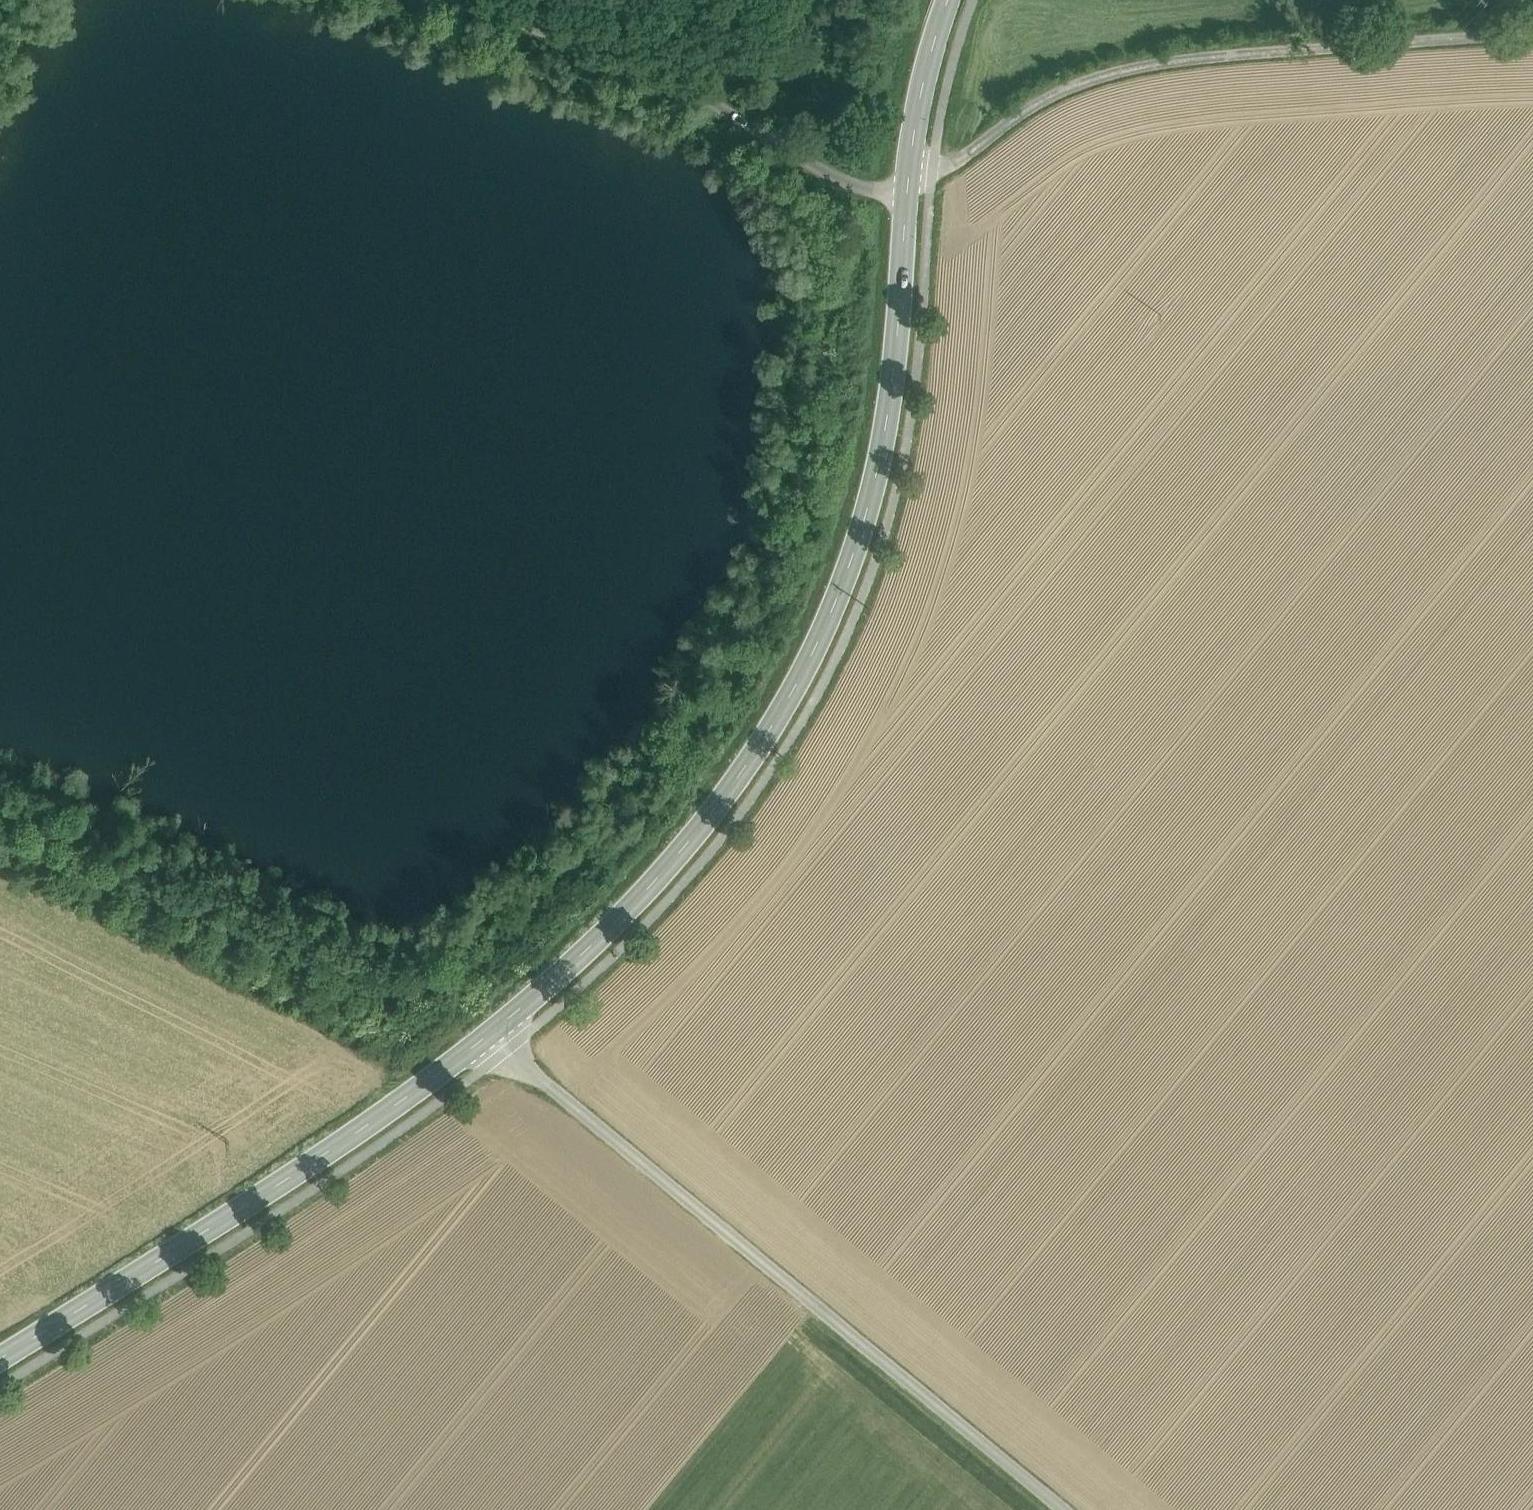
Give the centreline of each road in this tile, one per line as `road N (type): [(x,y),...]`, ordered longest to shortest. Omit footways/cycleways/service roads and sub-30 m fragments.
road 1 (secondary): [(908,191),(881,462),(825,628),(766,737),(684,848),(495,1030)]
road 2 (unclassified): [(495,1030),(1064,1509)]
road 3 (unclassified): [(908,191),(1067,86),(1137,64),(1532,33)]
road 4 (secondary): [(0,1359),(421,1088),(495,1030)]
road 5 (unclassified): [(908,191),(836,177),(678,79),(451,0)]
road 6 (secondary): [(950,0),(920,98),(908,191)]

